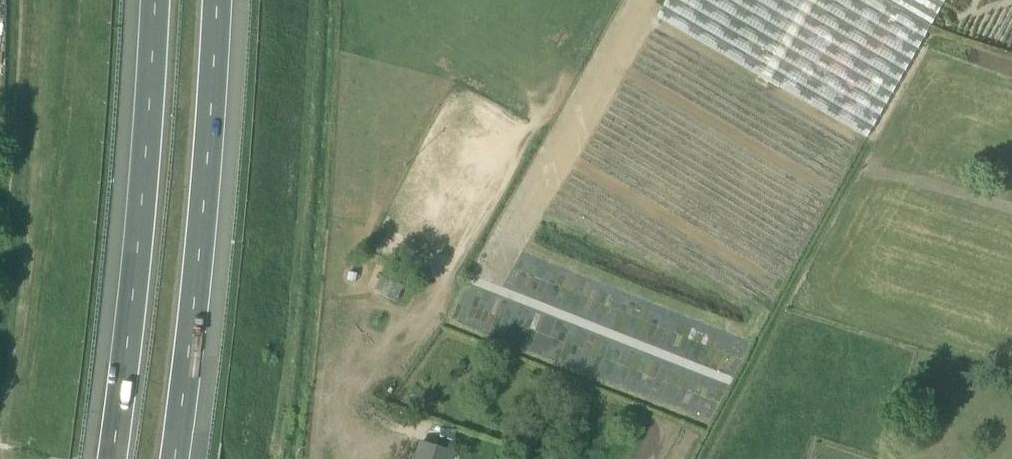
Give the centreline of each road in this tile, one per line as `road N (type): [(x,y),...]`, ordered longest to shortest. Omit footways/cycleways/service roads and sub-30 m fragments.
road 1 (motorway): [(154,0),(142,199),(113,458)]
road 2 (motorway): [(176,458),(216,0)]

